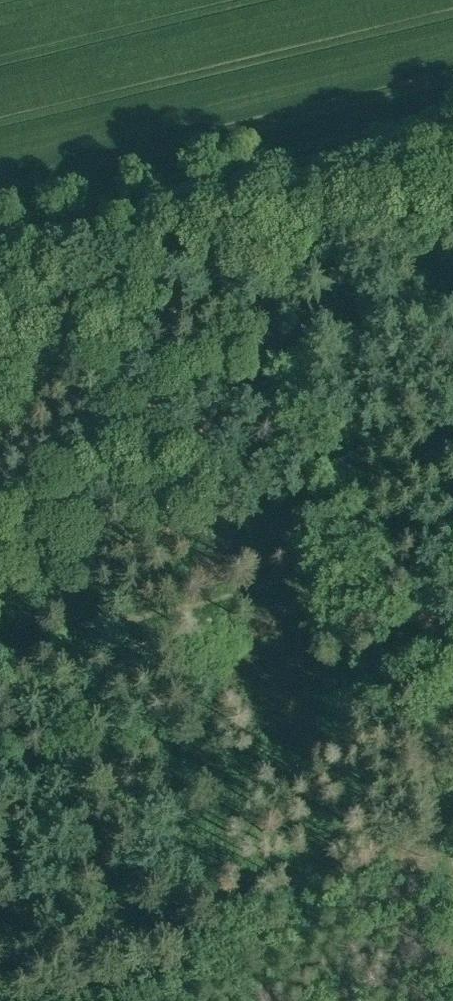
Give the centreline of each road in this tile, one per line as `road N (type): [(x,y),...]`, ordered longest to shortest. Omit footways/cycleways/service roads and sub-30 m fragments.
road 1 (track): [(452,831),(406,613),(338,576),(0,648)]
road 2 (unclassified): [(0,235),(452,129)]

